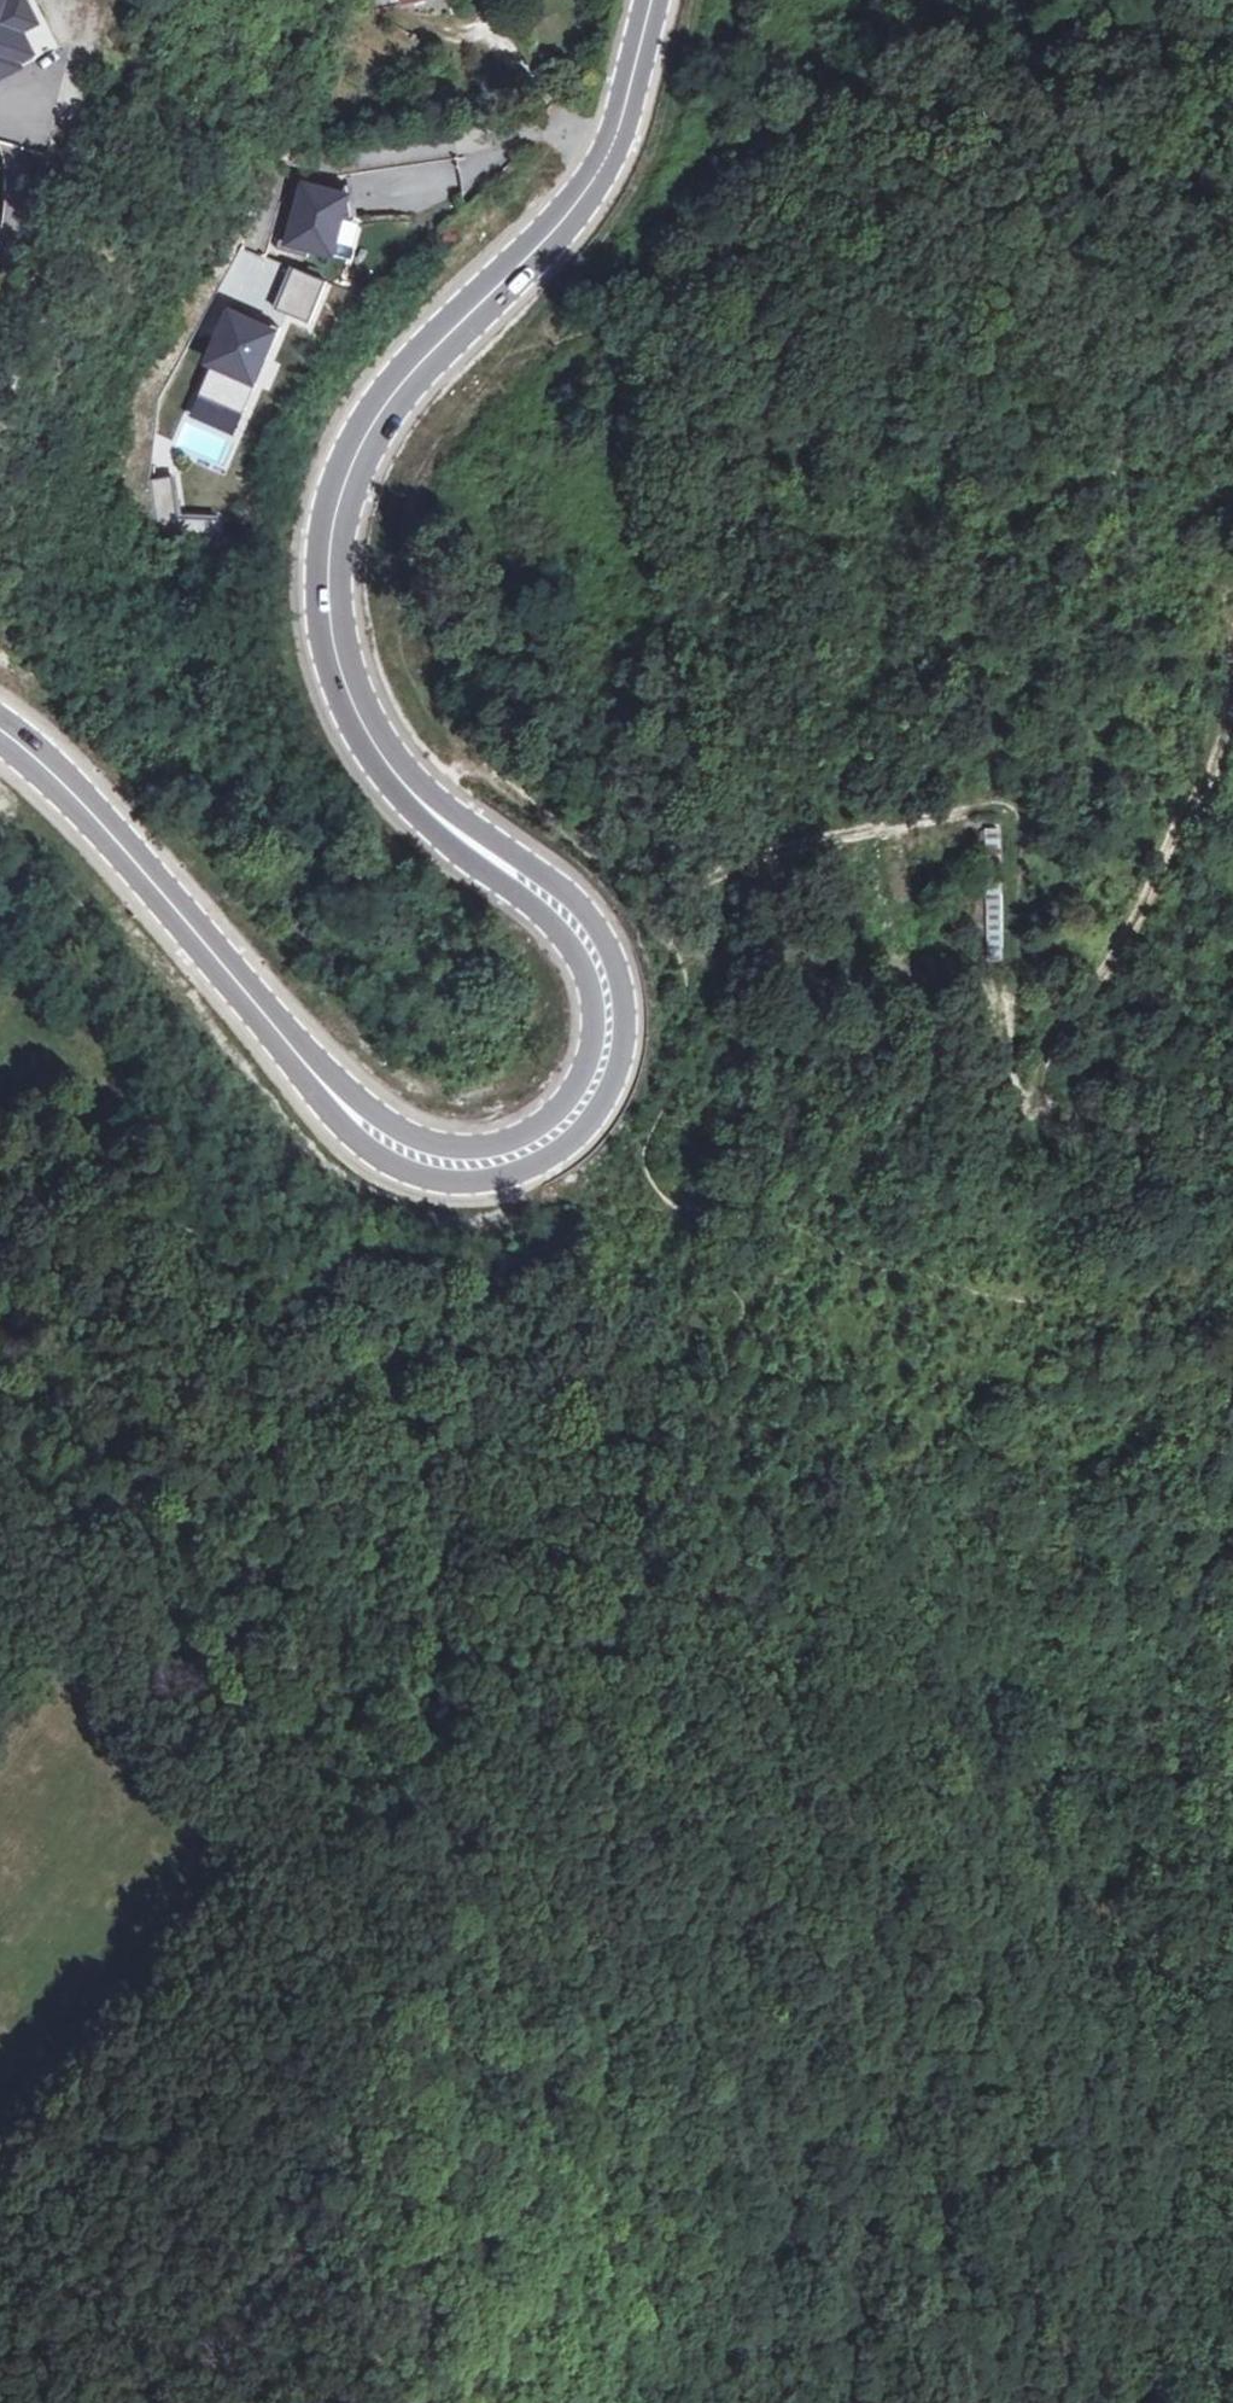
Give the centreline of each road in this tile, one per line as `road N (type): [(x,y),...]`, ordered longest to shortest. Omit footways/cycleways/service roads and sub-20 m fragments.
road 1 (secondary): [(651,0),(623,111),(594,178),(550,234),(413,370),(364,437),(327,560),(340,681),(375,742),(410,788),(554,902),(594,950),(609,1044),(597,1078),(551,1134),(501,1160),(471,1163),(436,1161),(369,1125),(47,763),(0,727)]
road 2 (track): [(1232,664),(1224,737),(1206,784),(1033,1100),(1013,1083),(1009,1052),(1019,841),(1005,814),(911,820),(778,844),(728,867)]

